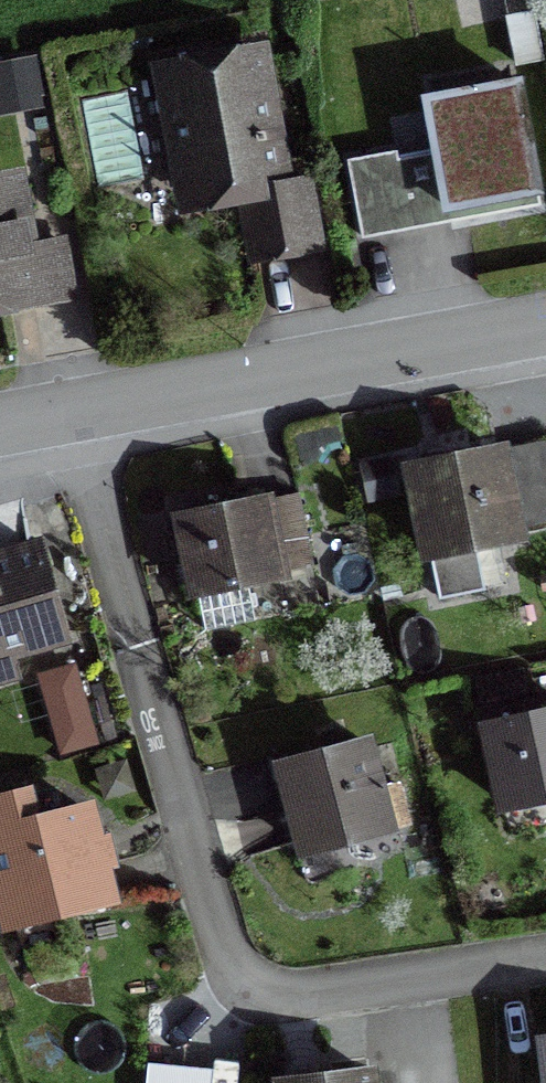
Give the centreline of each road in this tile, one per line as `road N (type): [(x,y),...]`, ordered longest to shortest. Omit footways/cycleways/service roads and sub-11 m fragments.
road 1 (residential): [(545,954),(314,992),(254,987),(225,956),(72,413)]
road 2 (residential): [(72,413),(545,326)]

